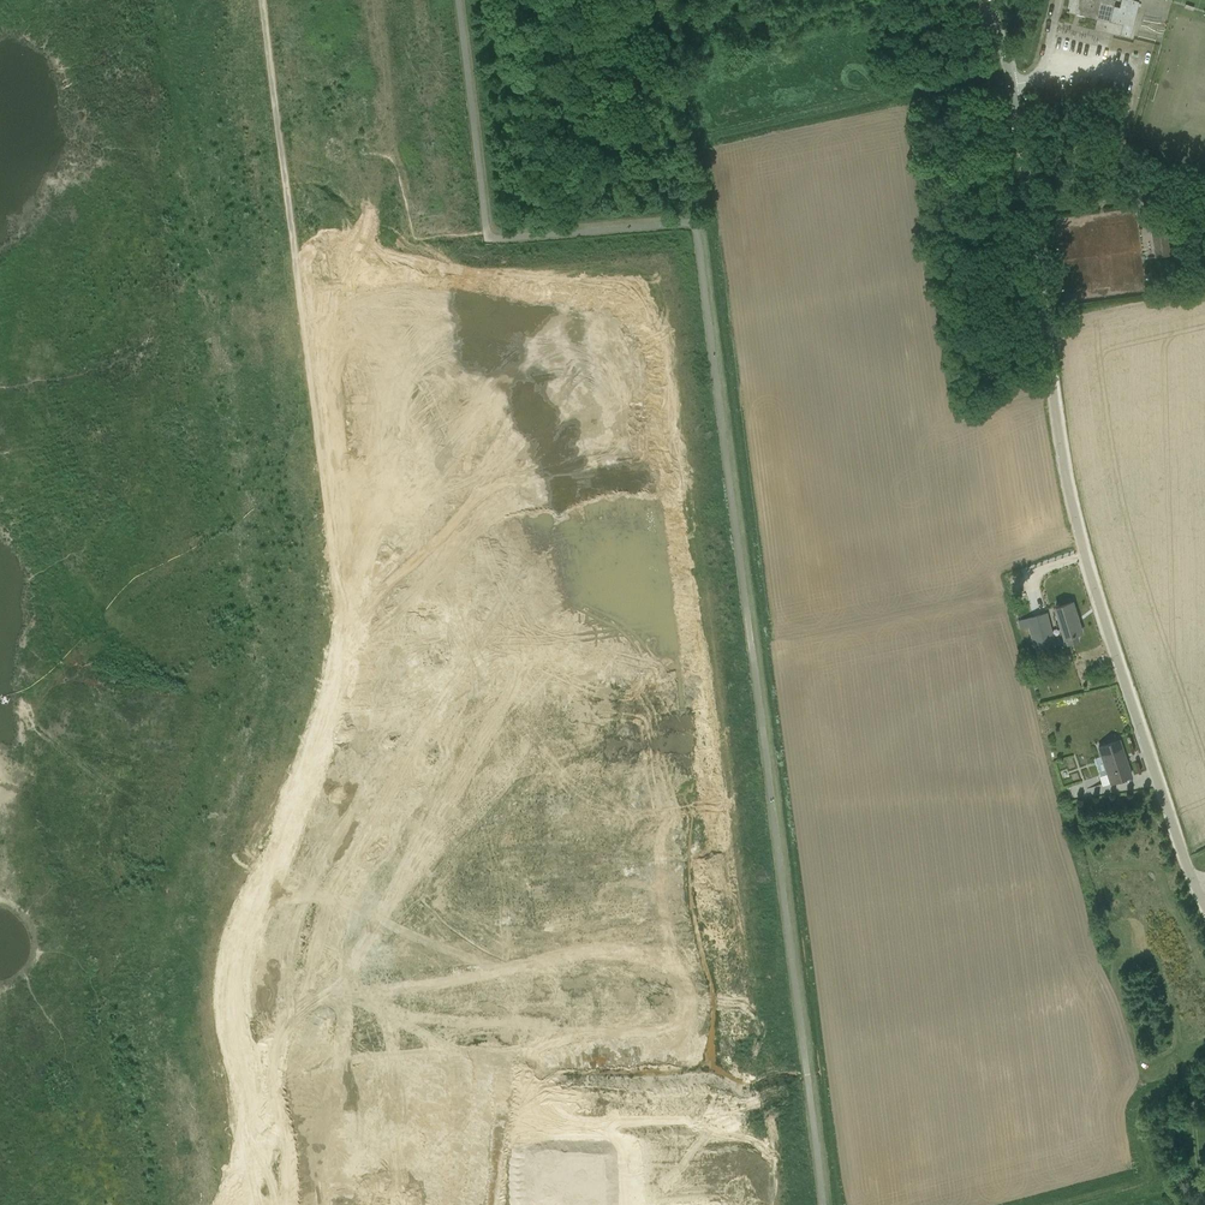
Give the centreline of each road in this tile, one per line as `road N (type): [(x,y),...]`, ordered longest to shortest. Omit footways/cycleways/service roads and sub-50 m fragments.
road 1 (unclassified): [(263,1145),(237,1041),(239,953),(330,716),(342,615),(261,0)]
road 2 (tertiary): [(1204,899),(1183,859),(1088,575),(1064,475),(1013,86),(982,0)]

